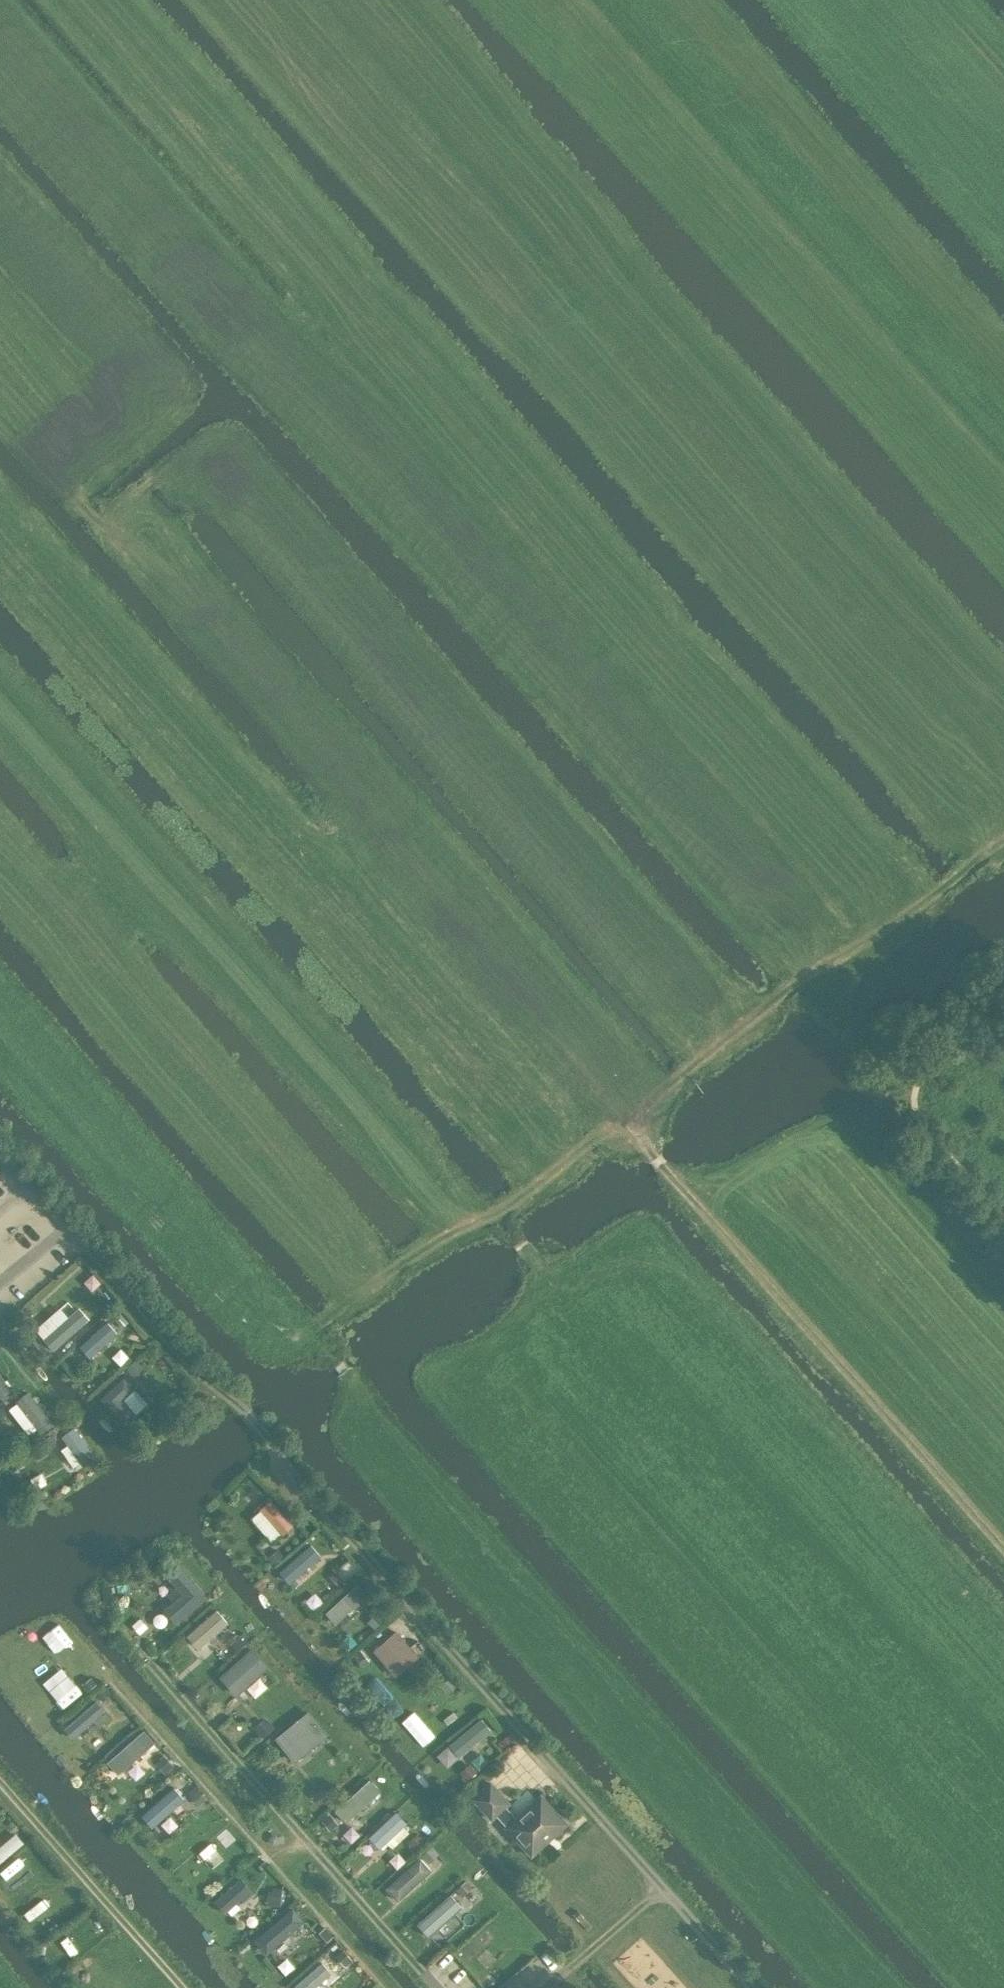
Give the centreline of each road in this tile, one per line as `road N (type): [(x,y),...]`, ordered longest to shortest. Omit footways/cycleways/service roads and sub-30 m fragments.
road 1 (track): [(1003,1550),(645,1144),(485,992)]
road 2 (track): [(425,1975),(151,1663)]
road 3 (track): [(185,1987),(0,1780)]

